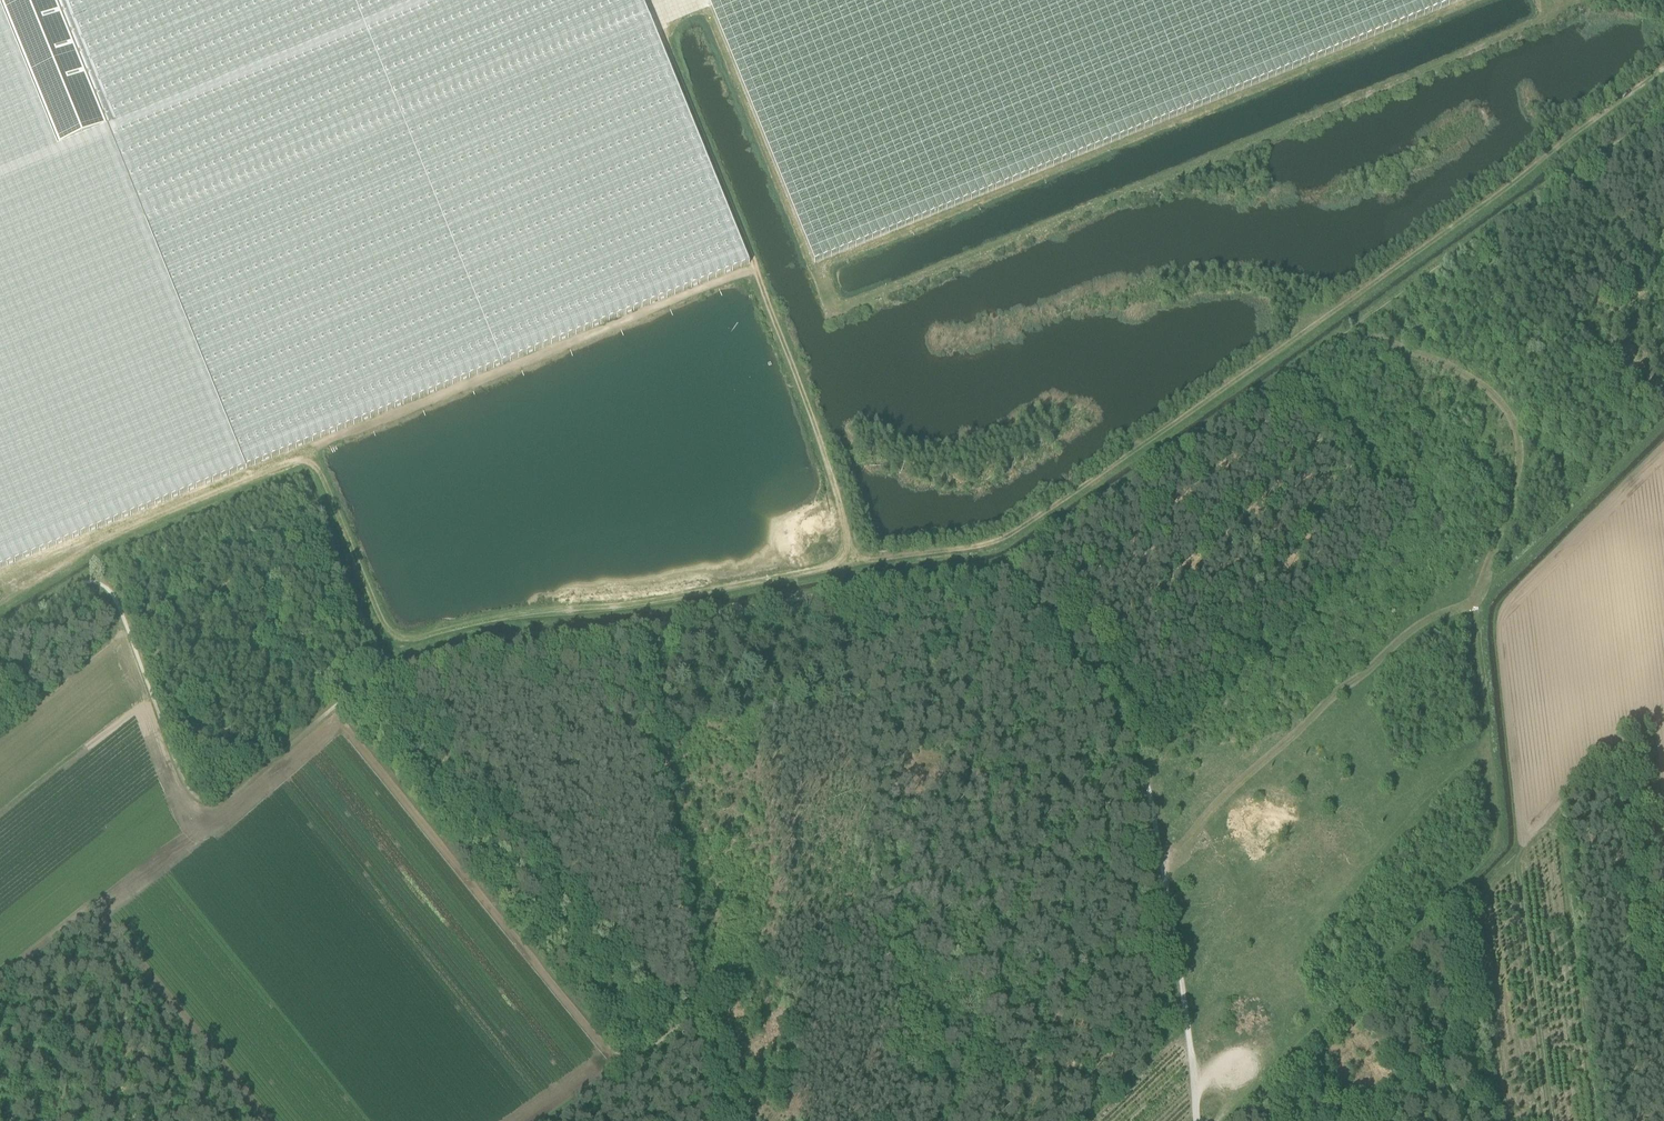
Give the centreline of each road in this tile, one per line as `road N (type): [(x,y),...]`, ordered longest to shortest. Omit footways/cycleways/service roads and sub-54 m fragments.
road 1 (track): [(1663,67),(1331,314),(985,546),(406,639),(382,624),(317,470),(293,461),(105,540),(0,605)]
road 2 (track): [(0,633),(83,583),(106,586),(183,784),(214,805),(396,668),(487,646),(652,629),(1006,564)]
road 3 (track): [(1006,564),(1663,117)]
road 4 (track): [(1226,1120),(1492,851),(1498,832),(1476,597)]
road 5 (track): [(857,565),(787,351),(647,0)]
road 6 (track): [(305,462),(331,439),(755,269)]
road 7 (track): [(1162,869),(1205,817),(1330,701),(1476,597)]
road 8 (track): [(1006,564),(1143,775),(1168,914)]
road 9 (track): [(1168,914),(956,1120)]
road 10 (track): [(708,1120),(700,1035),(691,1025),(541,1120)]
road 11 (track): [(95,908),(264,1120)]
road 12 (track): [(1476,597),(1663,424)]
road 13 (track): [(1168,914),(1197,1120)]

